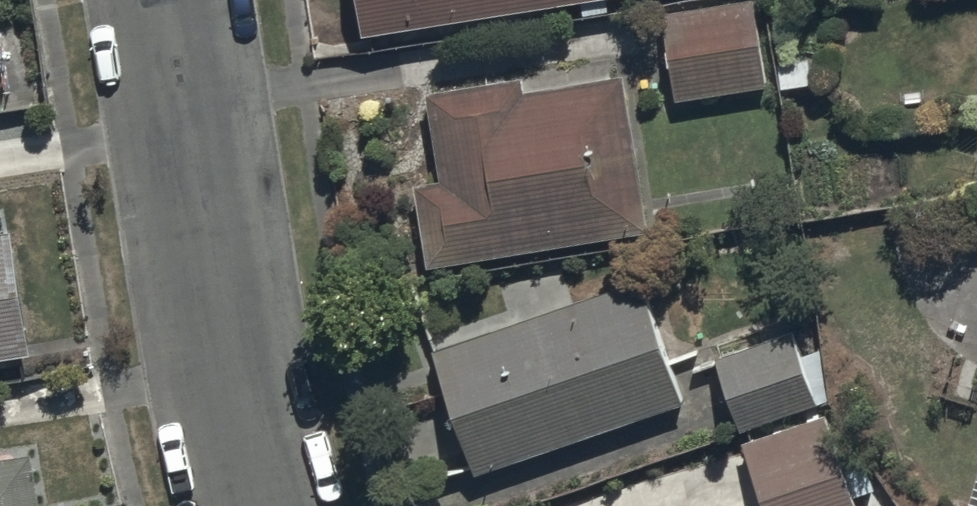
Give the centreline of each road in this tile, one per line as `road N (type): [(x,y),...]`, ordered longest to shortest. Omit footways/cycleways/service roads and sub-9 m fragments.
road 1 (residential): [(166,0),(251,505)]

